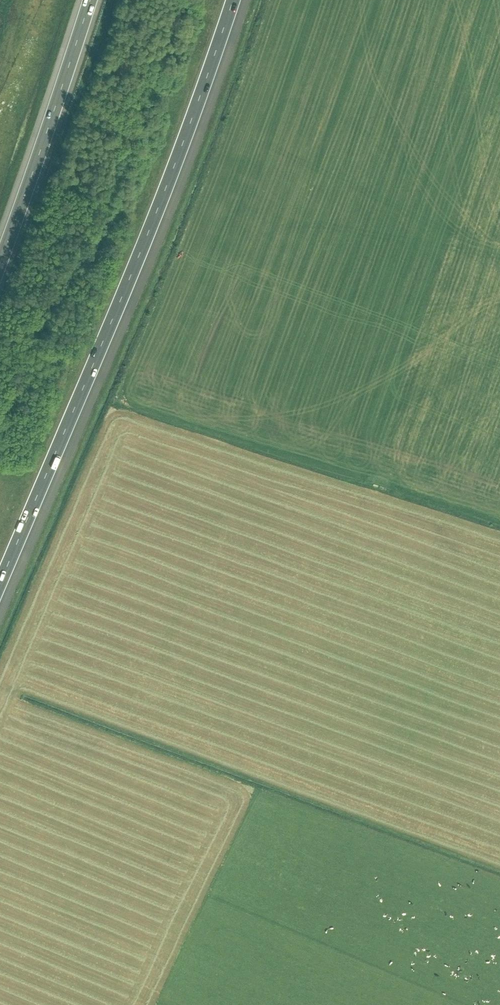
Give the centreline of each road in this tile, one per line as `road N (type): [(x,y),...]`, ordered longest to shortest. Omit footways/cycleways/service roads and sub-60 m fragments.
road 1 (motorway): [(0,590),(169,189),(236,0)]
road 2 (motorway): [(90,0),(0,265)]

